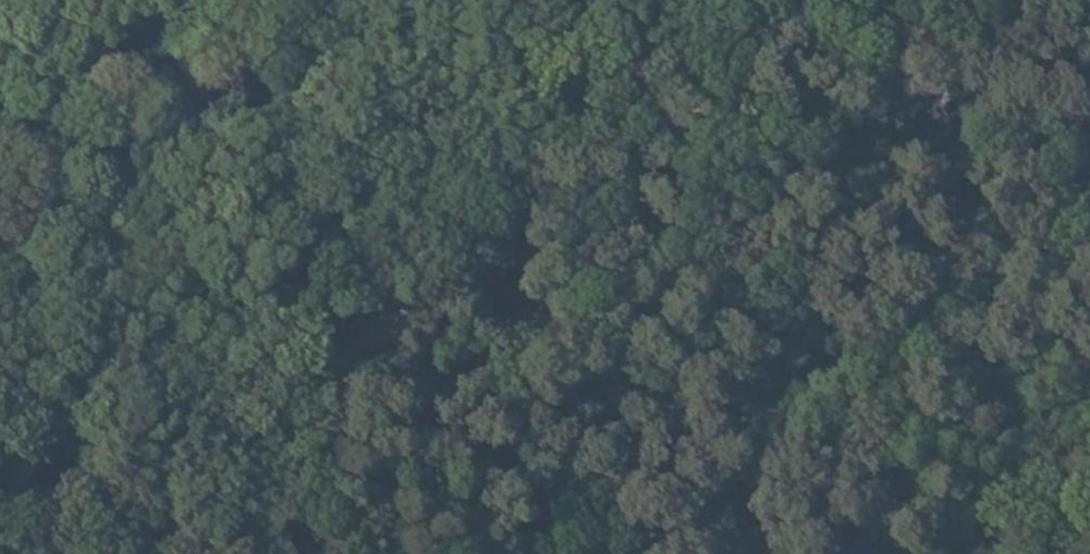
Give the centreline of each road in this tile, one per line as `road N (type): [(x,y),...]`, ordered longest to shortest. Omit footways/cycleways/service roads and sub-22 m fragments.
road 1 (track): [(202,553),(873,0)]
road 2 (track): [(454,0),(447,59),(391,144),(172,425),(132,514),(134,553)]
road 3 (track): [(0,70),(106,34),(156,0)]

